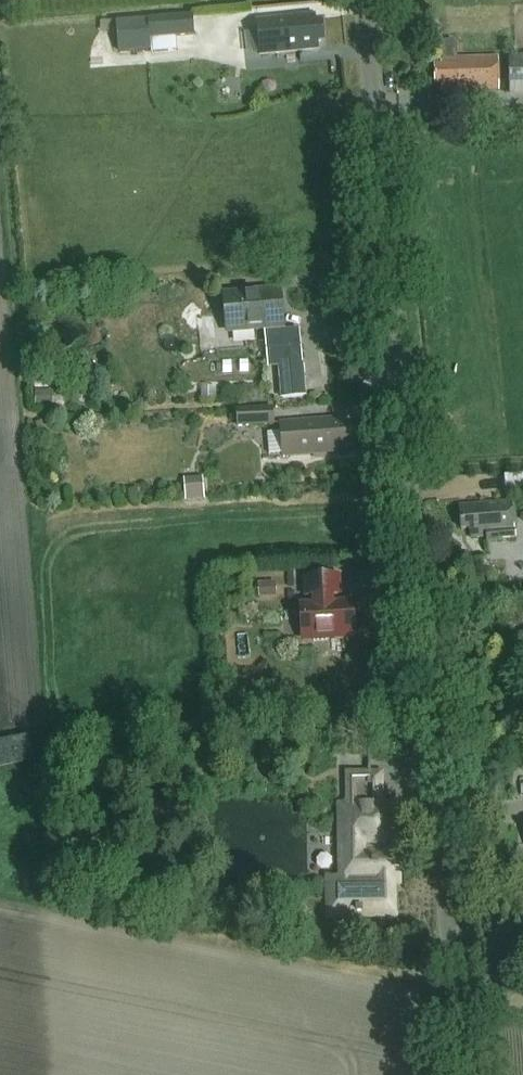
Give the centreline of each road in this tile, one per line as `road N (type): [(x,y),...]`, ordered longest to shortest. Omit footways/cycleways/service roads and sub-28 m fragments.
road 1 (unclassified): [(468,1074),(366,0)]

